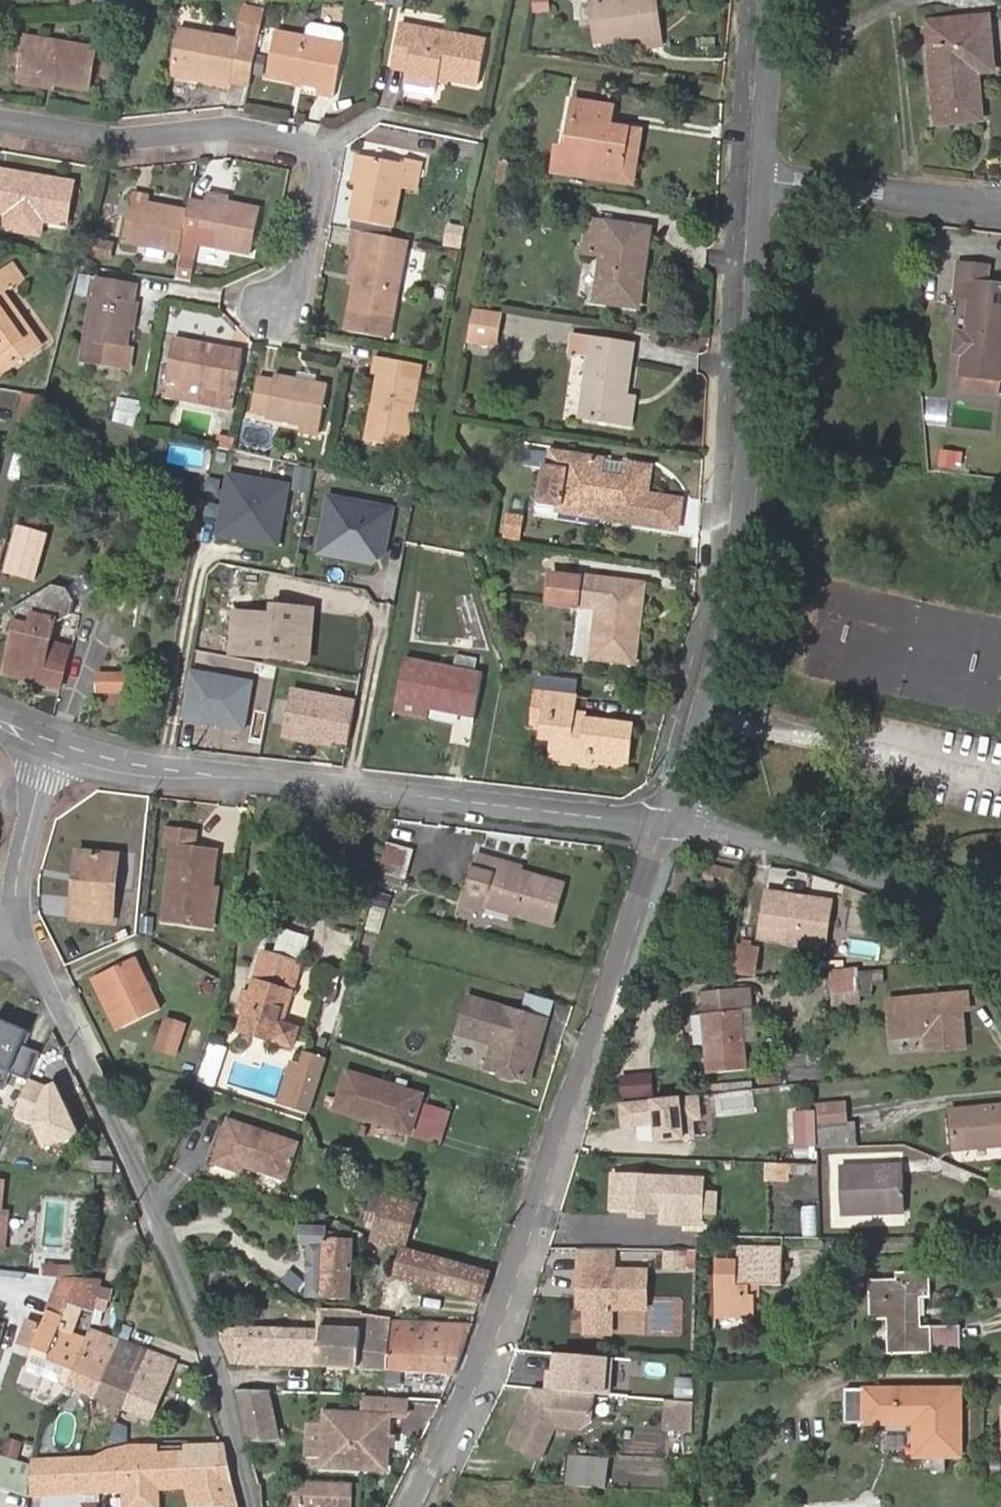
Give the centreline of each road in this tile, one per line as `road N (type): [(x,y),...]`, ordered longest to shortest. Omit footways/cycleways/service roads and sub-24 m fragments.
road 1 (residential): [(409,1506),(464,1391),(664,820)]
road 2 (residential): [(664,820),(688,772),(729,635),(763,179)]
road 3 (residential): [(257,1506),(162,1196),(23,921)]
road 4 (residential): [(60,745),(147,772),(664,820)]
road 5 (residential): [(0,120),(117,136),(232,130),(317,146),(330,171),(305,297),(286,315)]
road 6 (residential): [(664,820),(849,869),(933,916),(1000,979)]
road 7 (residential): [(1000,211),(763,179)]
road 8 (residential): [(23,921),(17,875),(38,784),(60,745)]
road 9 (residential): [(763,179),(776,0)]

